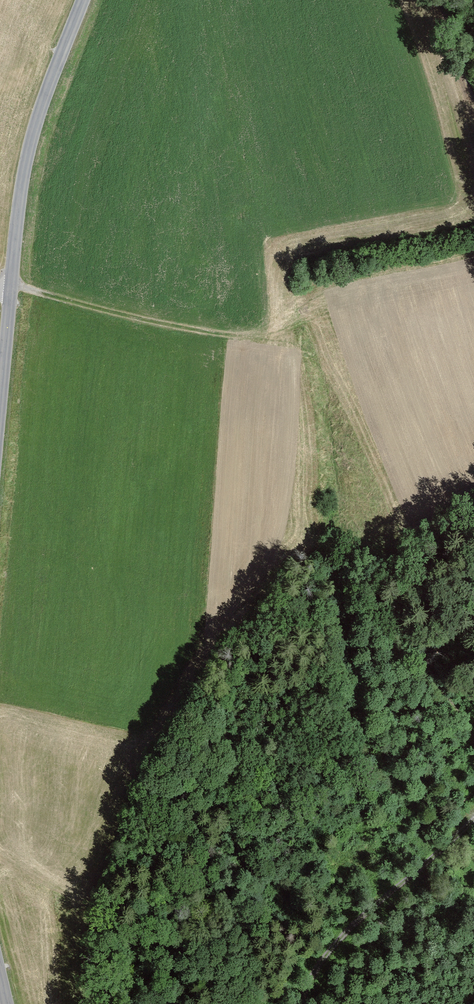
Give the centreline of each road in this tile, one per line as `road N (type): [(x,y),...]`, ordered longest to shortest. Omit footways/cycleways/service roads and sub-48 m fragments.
road 1 (tertiary): [(83,0),(29,133),(10,297)]

